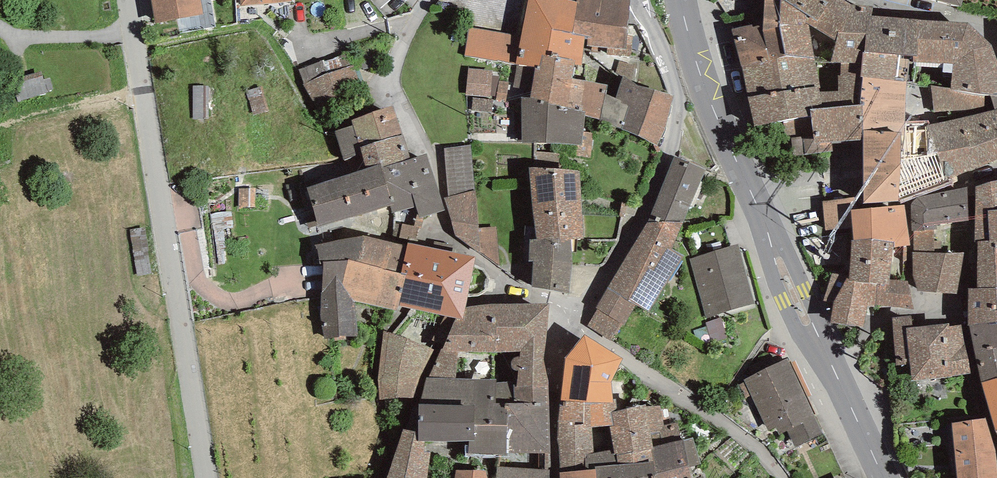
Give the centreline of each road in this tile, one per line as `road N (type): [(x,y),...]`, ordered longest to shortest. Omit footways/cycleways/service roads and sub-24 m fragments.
road 1 (tertiary): [(878,477),(706,86),(681,0)]
road 2 (residential): [(205,477),(173,314),(132,0)]
road 3 (residential): [(428,0),(393,84),(428,150),(454,240),(504,281),(563,307),(575,325)]
road 4 (residential): [(640,0),(680,120),(654,195),(575,325)]
road 5 (residential): [(575,325),(557,373),(556,477)]
road 6 (residential): [(996,25),(860,0)]

